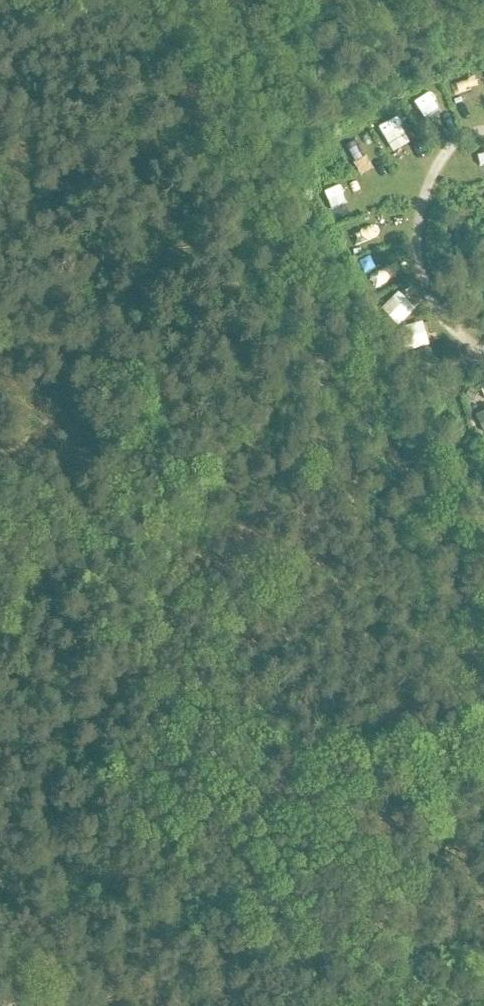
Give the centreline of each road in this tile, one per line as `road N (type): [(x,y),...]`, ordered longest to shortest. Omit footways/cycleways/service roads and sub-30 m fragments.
road 1 (track): [(164,0),(233,144),(302,329),(368,406),(423,492),(483,664)]
road 2 (track): [(483,352),(446,326),(430,303),(416,243),(442,158),(483,132)]
road 3 (track): [(423,369),(483,482)]

